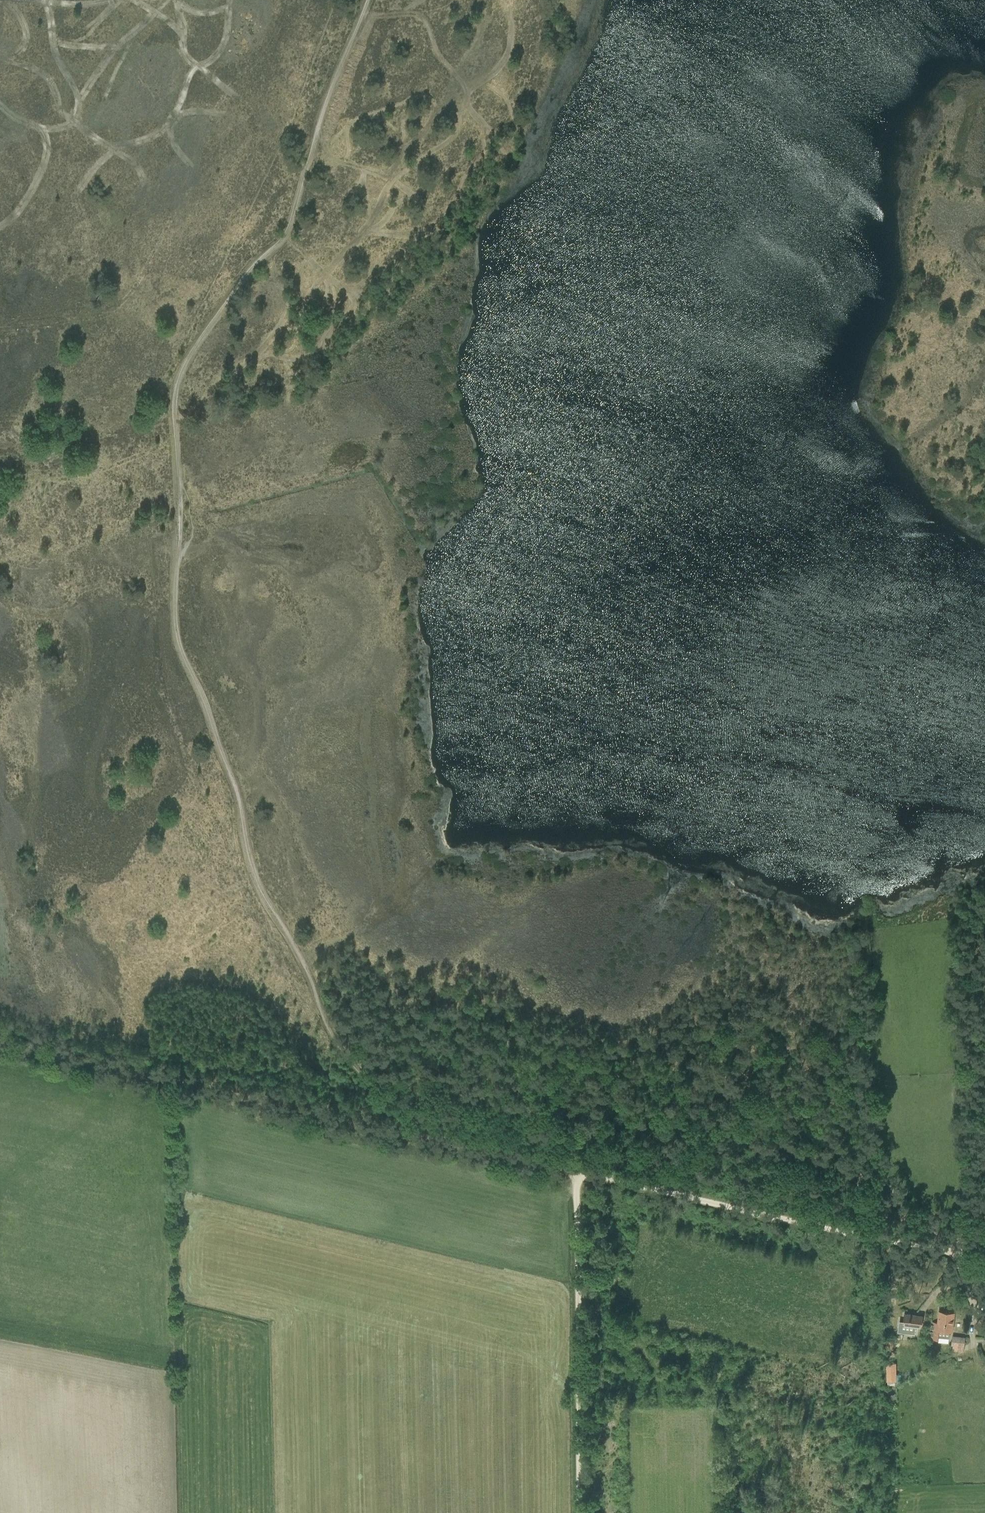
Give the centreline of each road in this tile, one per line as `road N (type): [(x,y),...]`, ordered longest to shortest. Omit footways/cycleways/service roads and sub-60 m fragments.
road 1 (track): [(408,1131),(0,1036)]
road 2 (track): [(576,1512),(576,1170)]
road 3 (track): [(576,1170),(801,1218)]

